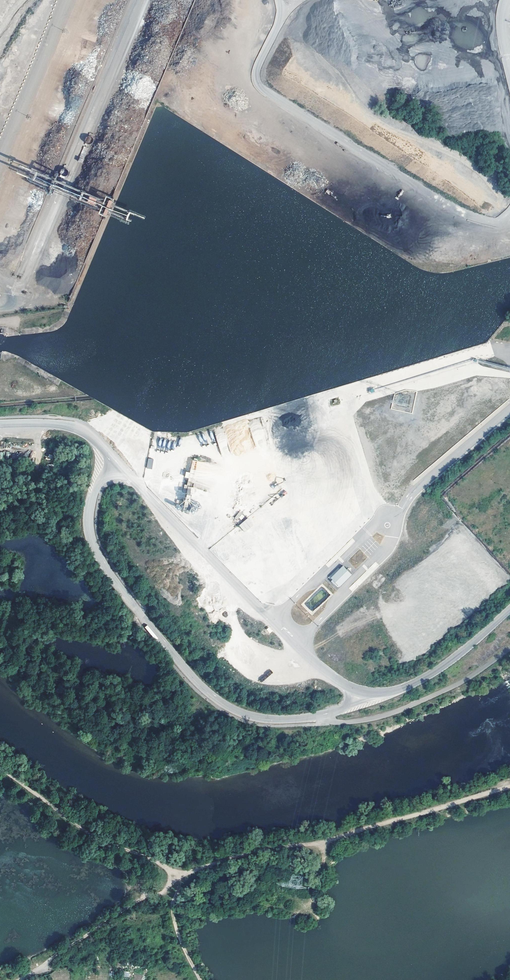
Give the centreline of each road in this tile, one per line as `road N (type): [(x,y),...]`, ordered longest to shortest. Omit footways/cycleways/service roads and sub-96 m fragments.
road 1 (unclassified): [(509,614),(450,665),(387,698),(295,719),(241,713),(196,681),(94,547),(89,513),(112,463),(93,436),(71,426),(0,424)]
road 2 (track): [(509,786),(318,843),(229,857),(176,882),(173,911),(201,979)]
road 3 (track): [(29,979),(176,882),(83,829),(0,767)]

